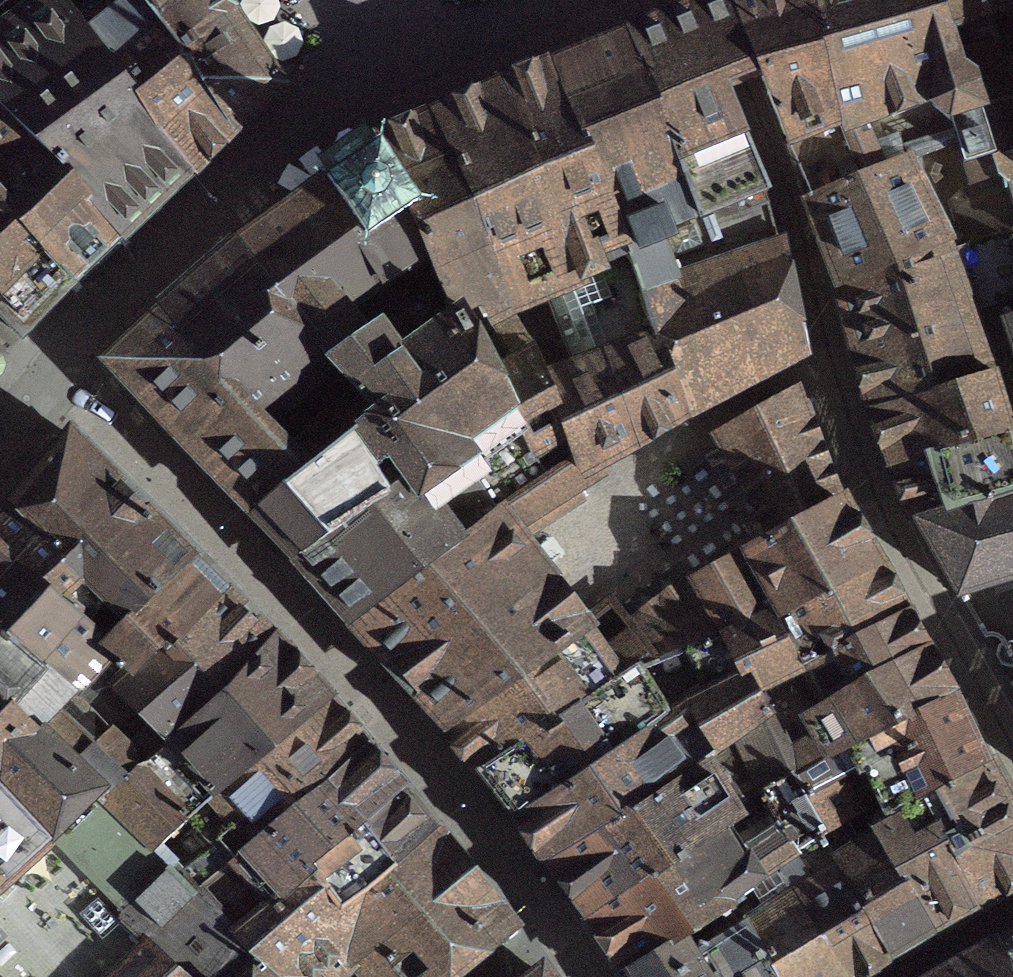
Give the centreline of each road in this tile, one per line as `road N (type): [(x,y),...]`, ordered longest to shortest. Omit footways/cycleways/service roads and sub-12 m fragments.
road 1 (residential): [(1012,916),(909,976)]

